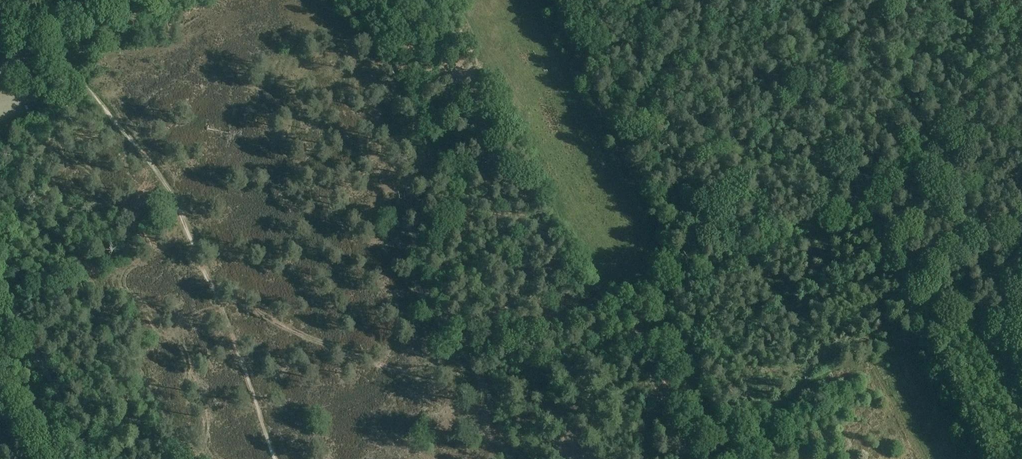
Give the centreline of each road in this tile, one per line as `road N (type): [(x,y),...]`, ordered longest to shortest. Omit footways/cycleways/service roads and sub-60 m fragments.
road 1 (tertiary): [(59,458),(0,342)]

